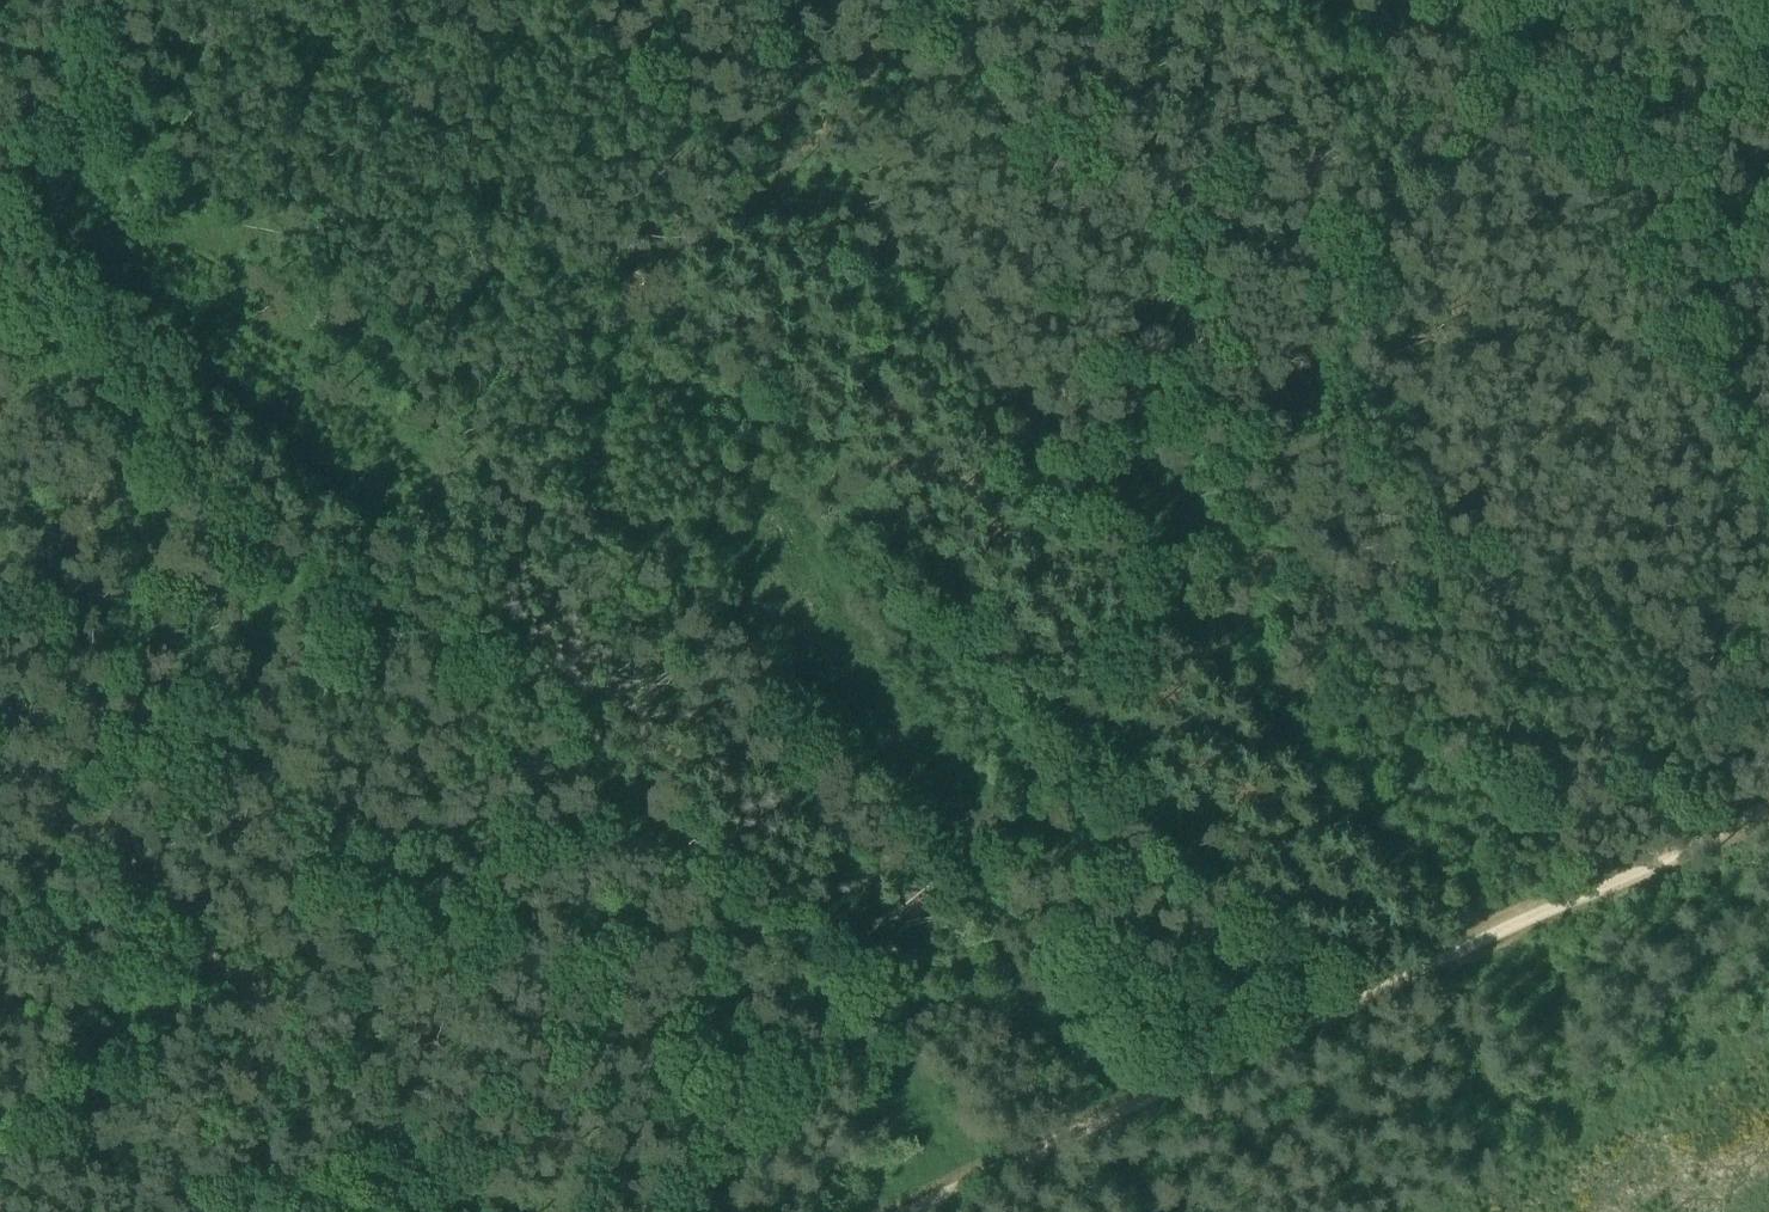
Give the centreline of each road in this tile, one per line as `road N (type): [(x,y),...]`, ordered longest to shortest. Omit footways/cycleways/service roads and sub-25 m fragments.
road 1 (track): [(98,826),(935,0)]
road 2 (track): [(893,1211),(1768,797)]
road 3 (track): [(507,1211),(342,1040),(98,826),(0,753)]

